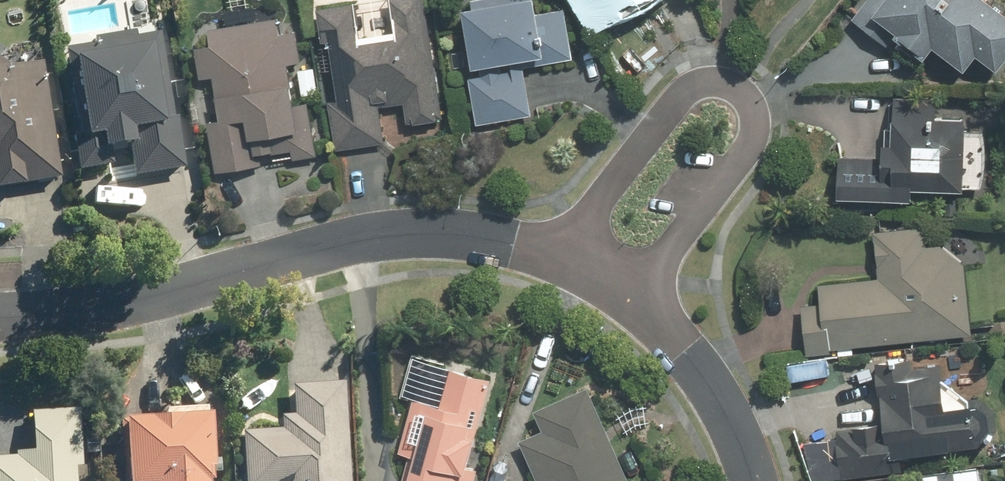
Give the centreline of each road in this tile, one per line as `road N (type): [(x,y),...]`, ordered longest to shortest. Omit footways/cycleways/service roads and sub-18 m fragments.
road 1 (residential): [(0,323),(136,304),(323,247),(425,236),(497,239),(566,257)]
road 2 (residential): [(566,257),(674,101),(688,86),(730,81),(749,92),(755,133),(645,303)]
road 3 (residential): [(645,303),(738,434),(754,480)]

